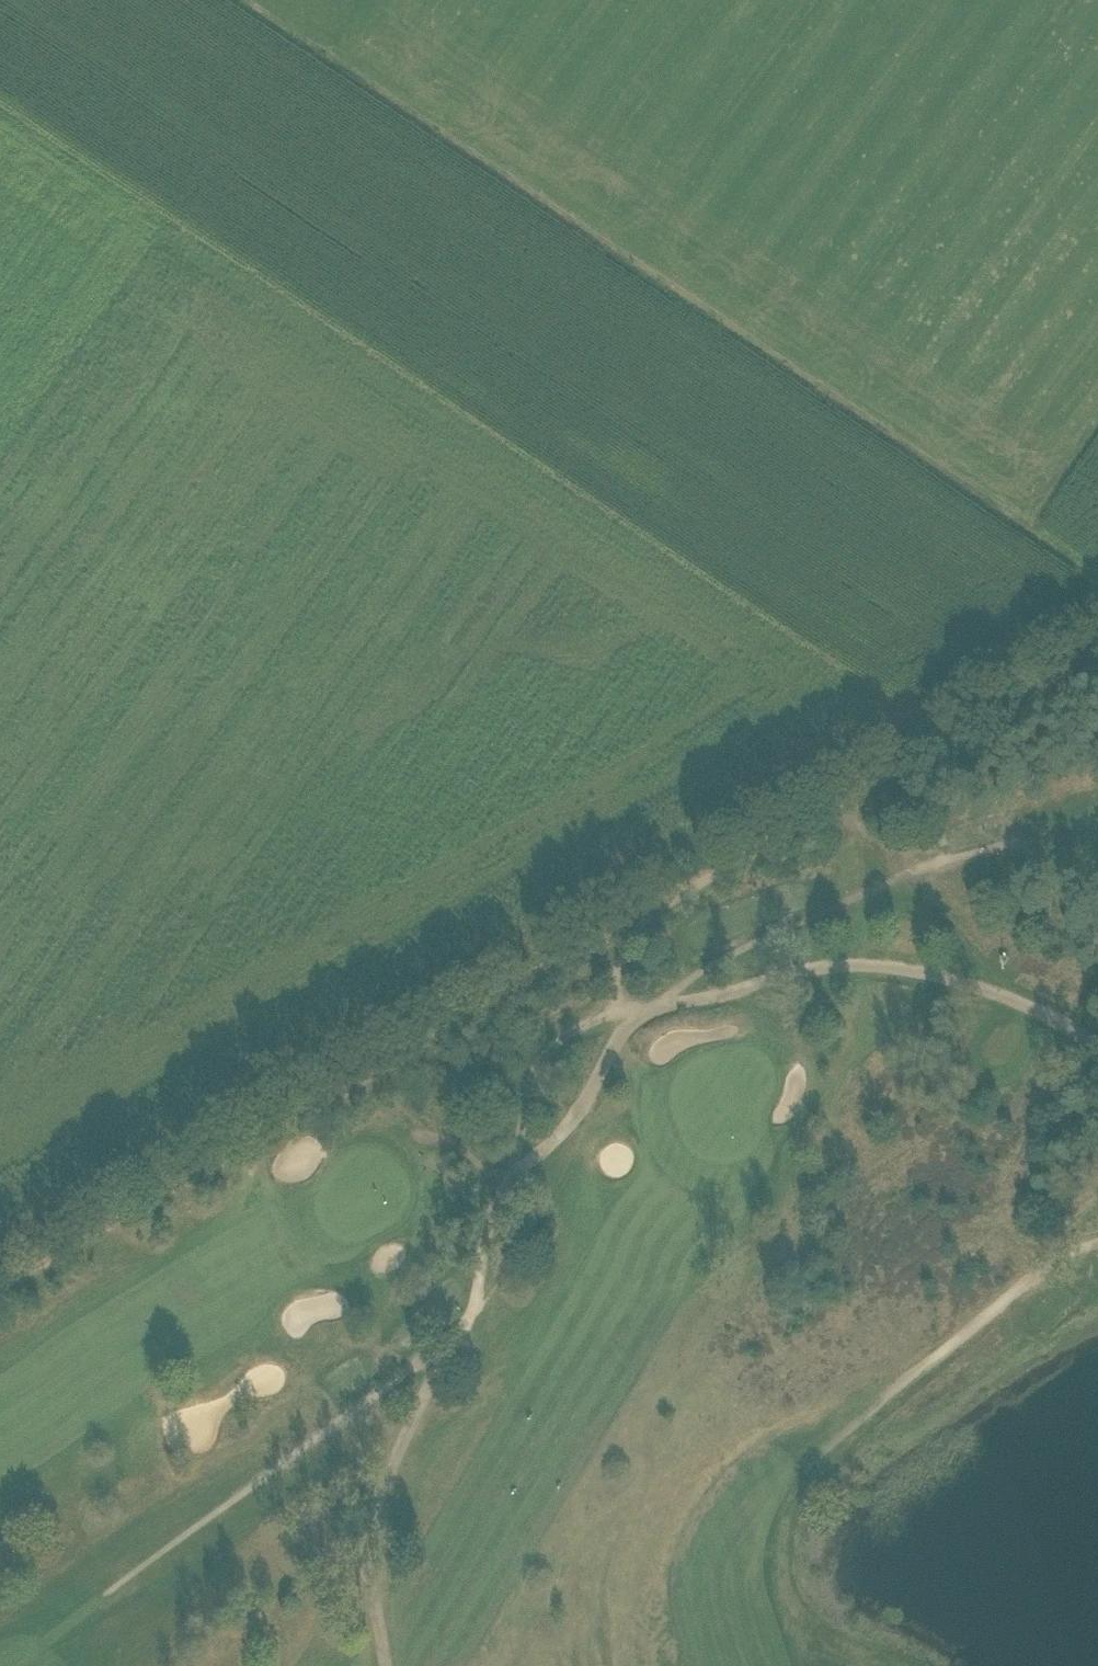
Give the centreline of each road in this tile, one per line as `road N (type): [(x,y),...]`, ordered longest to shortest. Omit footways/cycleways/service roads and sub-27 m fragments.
road 1 (track): [(1097,1047),(958,980),(852,964),(668,1003),(620,1030),(568,1124),(528,1161),(492,1215),(477,1304),(404,1431),(384,1484),(365,1557),(387,1665)]
road 2 (track): [(512,1183),(536,1066),(584,1025),(626,1009),(652,1010)]

